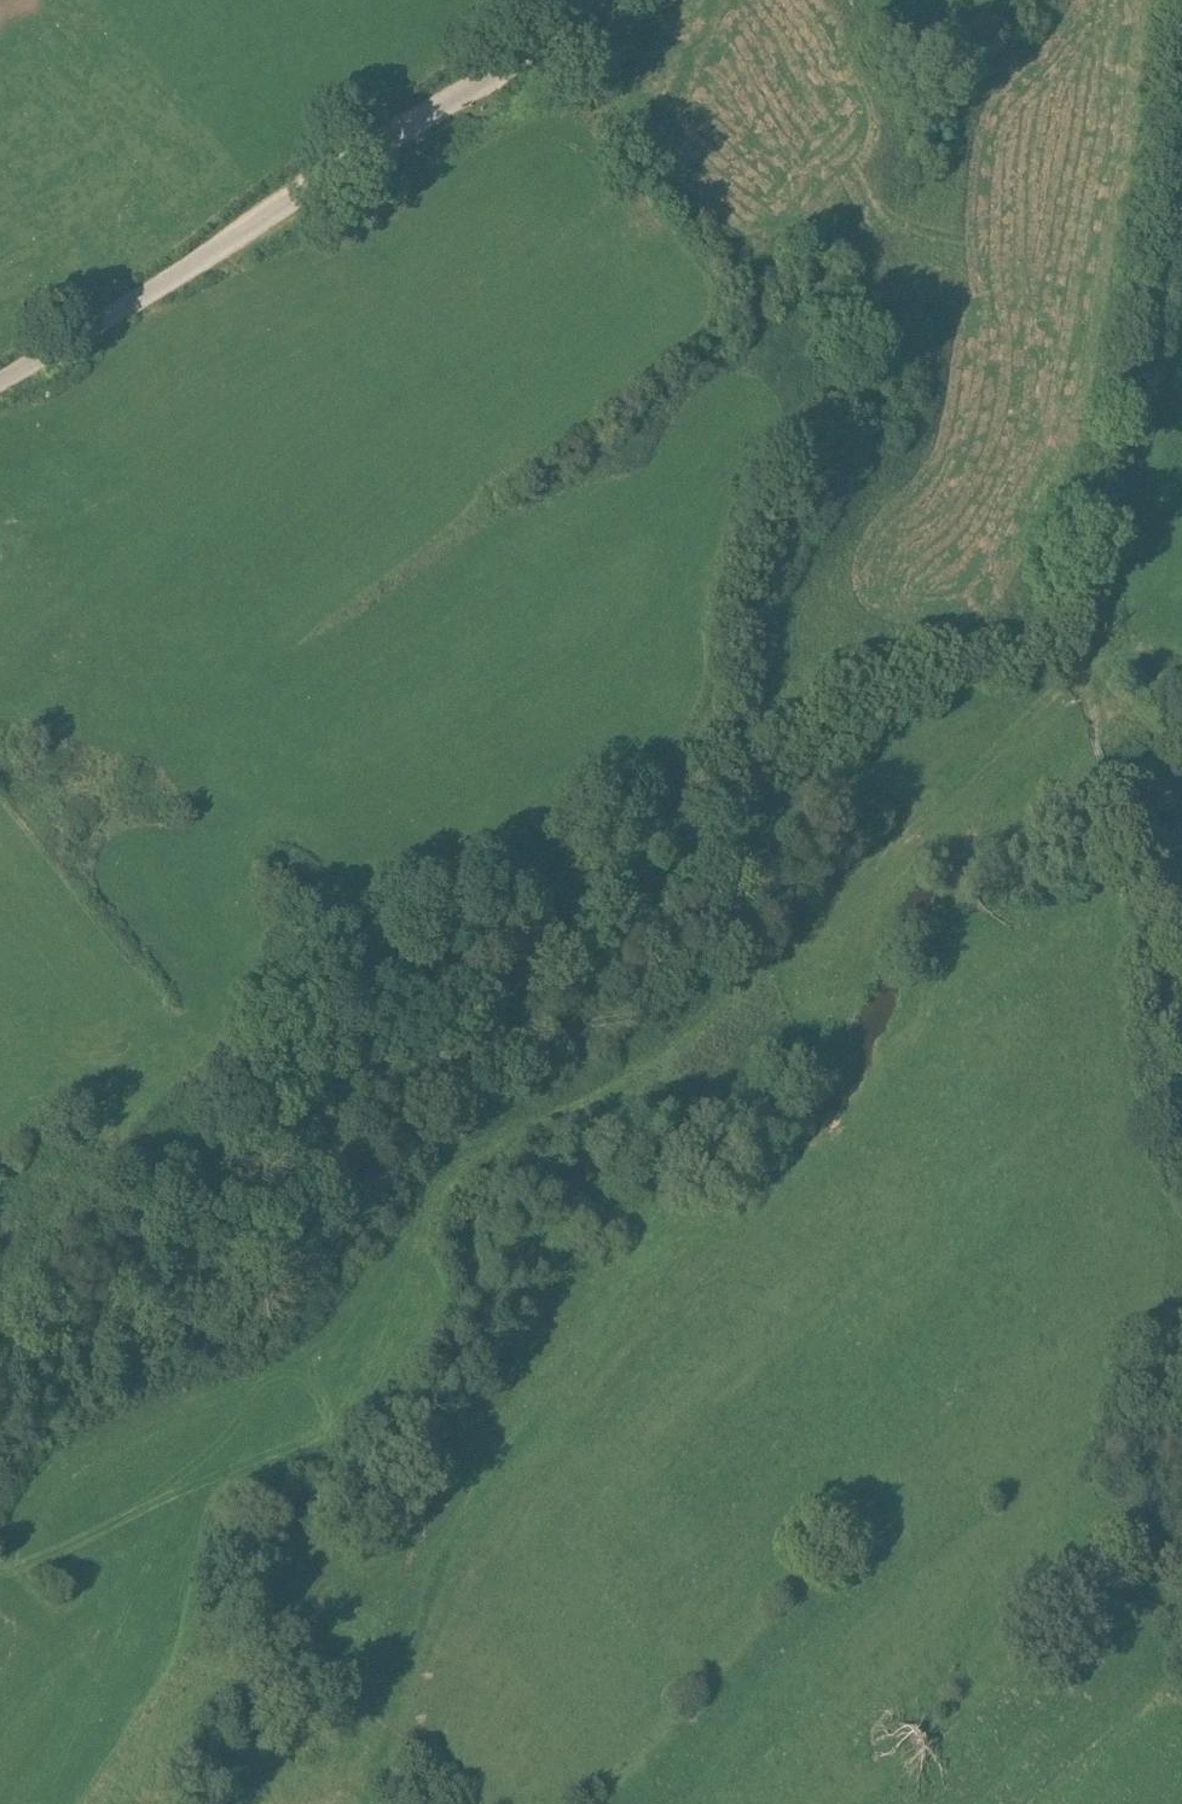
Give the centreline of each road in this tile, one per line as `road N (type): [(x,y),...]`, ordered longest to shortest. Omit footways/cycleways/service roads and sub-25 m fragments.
road 1 (unclassified): [(0,380),(486,86),(591,0)]
road 2 (track): [(1099,740),(1091,586),(1152,371),(1181,75)]

